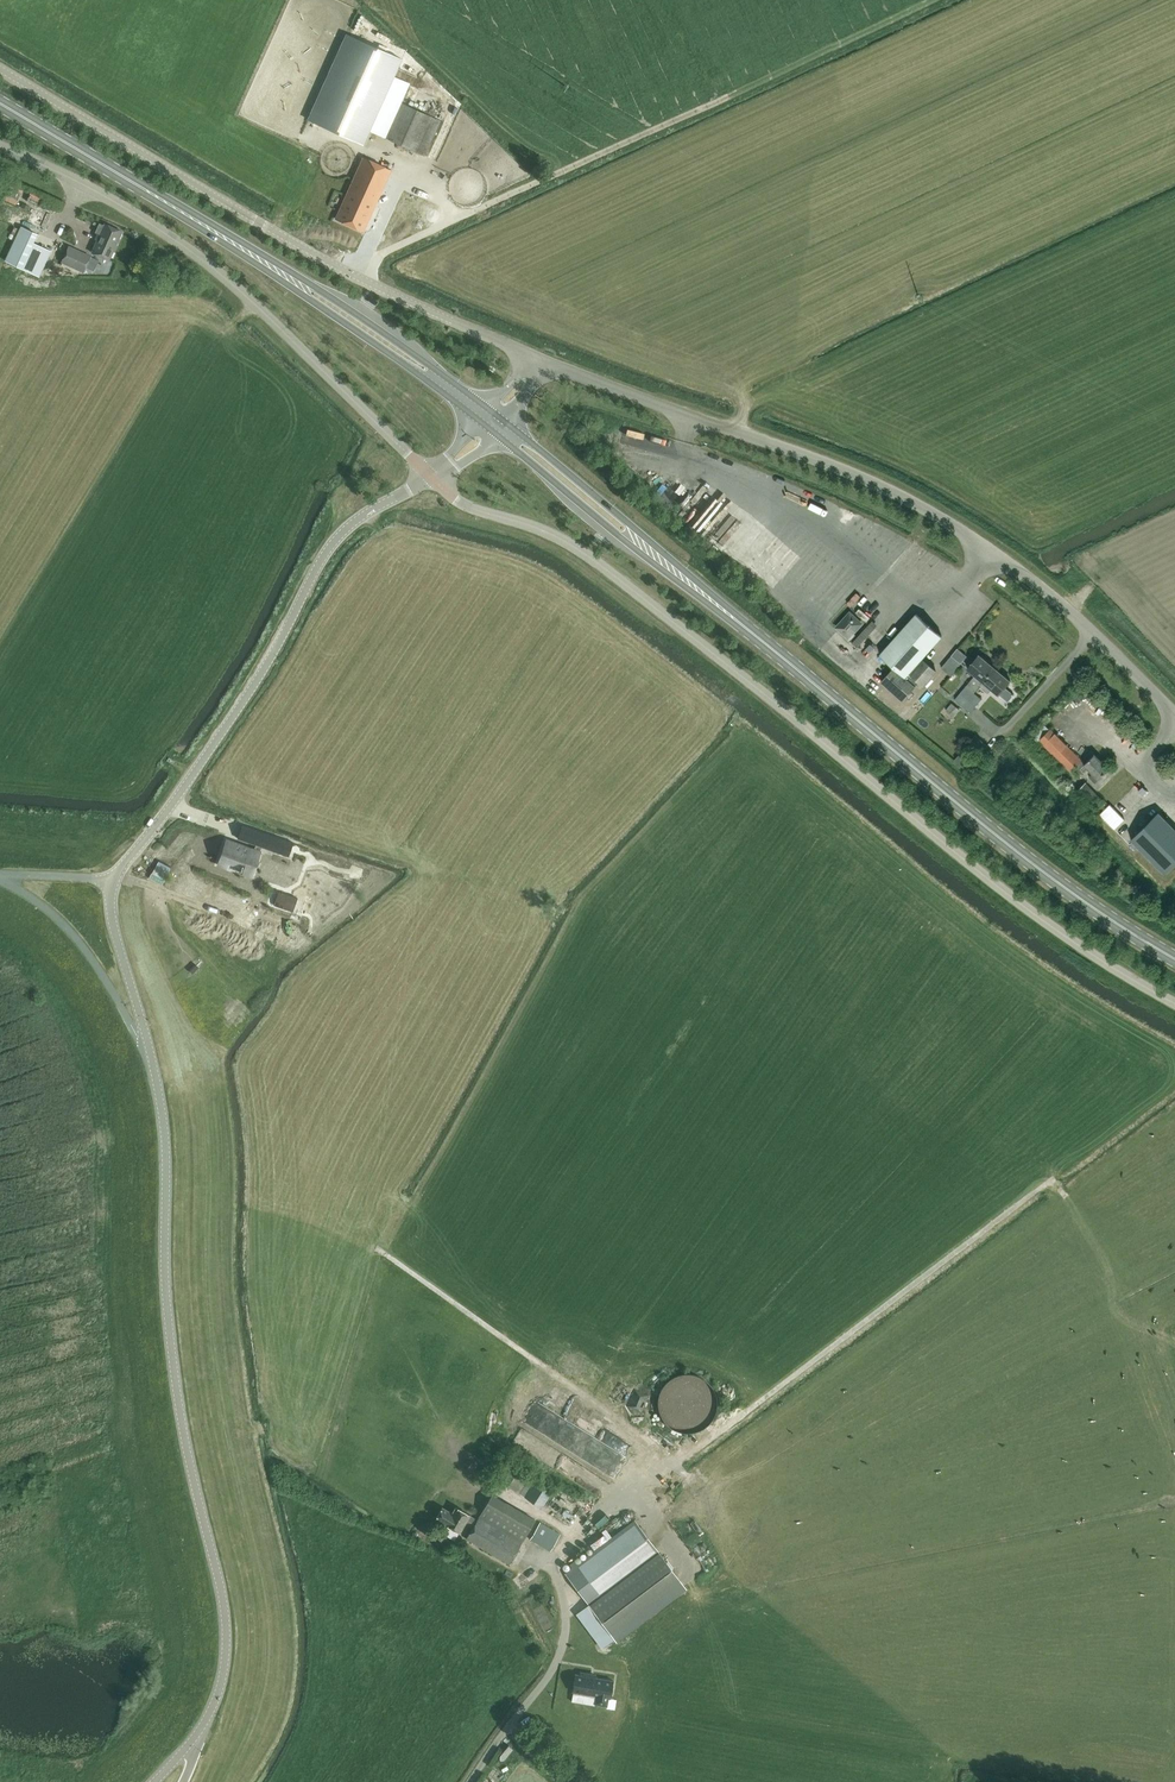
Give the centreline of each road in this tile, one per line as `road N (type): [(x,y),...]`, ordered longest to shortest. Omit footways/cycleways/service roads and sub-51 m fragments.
road 1 (unclassified): [(1174,1003),(1019,902),(582,551),(468,507),(431,477)]
road 2 (primary): [(1174,959),(1109,921),(982,826),(491,421)]
road 3 (unclassified): [(1174,715),(1055,600),(907,498),(537,356)]
road 4 (tertiary): [(194,1739),(217,1698),(226,1629),(172,1346),(165,1141),(150,1054)]
road 5 (unclassified): [(537,356),(346,271),(0,69)]
road 6 (primary): [(491,421),(287,277),(0,103)]
road 7 (unclassified): [(431,477),(227,278),(127,208),(0,148)]
road 8 (tertiary): [(114,880),(264,668),(335,540),(431,477)]
road 9 (unclassified): [(150,1054),(101,968),(62,920),(0,878)]
road 10 (unclassified): [(471,1781),(556,1661),(566,1603)]
road 11 (tertiary): [(150,1054),(111,914),(114,880)]

